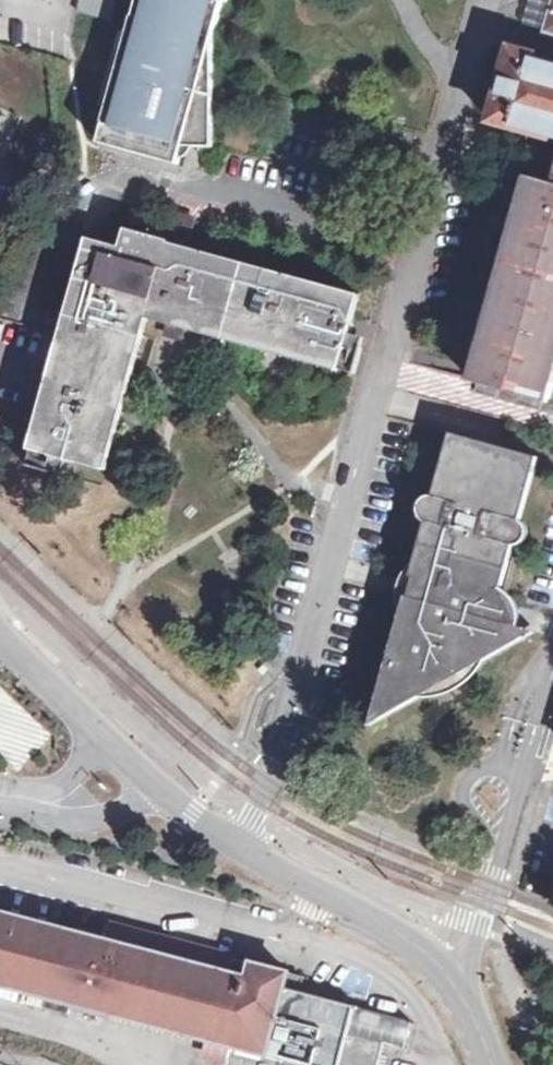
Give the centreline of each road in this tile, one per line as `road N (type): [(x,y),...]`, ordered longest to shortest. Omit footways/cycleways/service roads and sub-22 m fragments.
road 1 (unclassified): [(0,642),(192,815),(237,848),(390,927),(440,968),(490,1064)]

